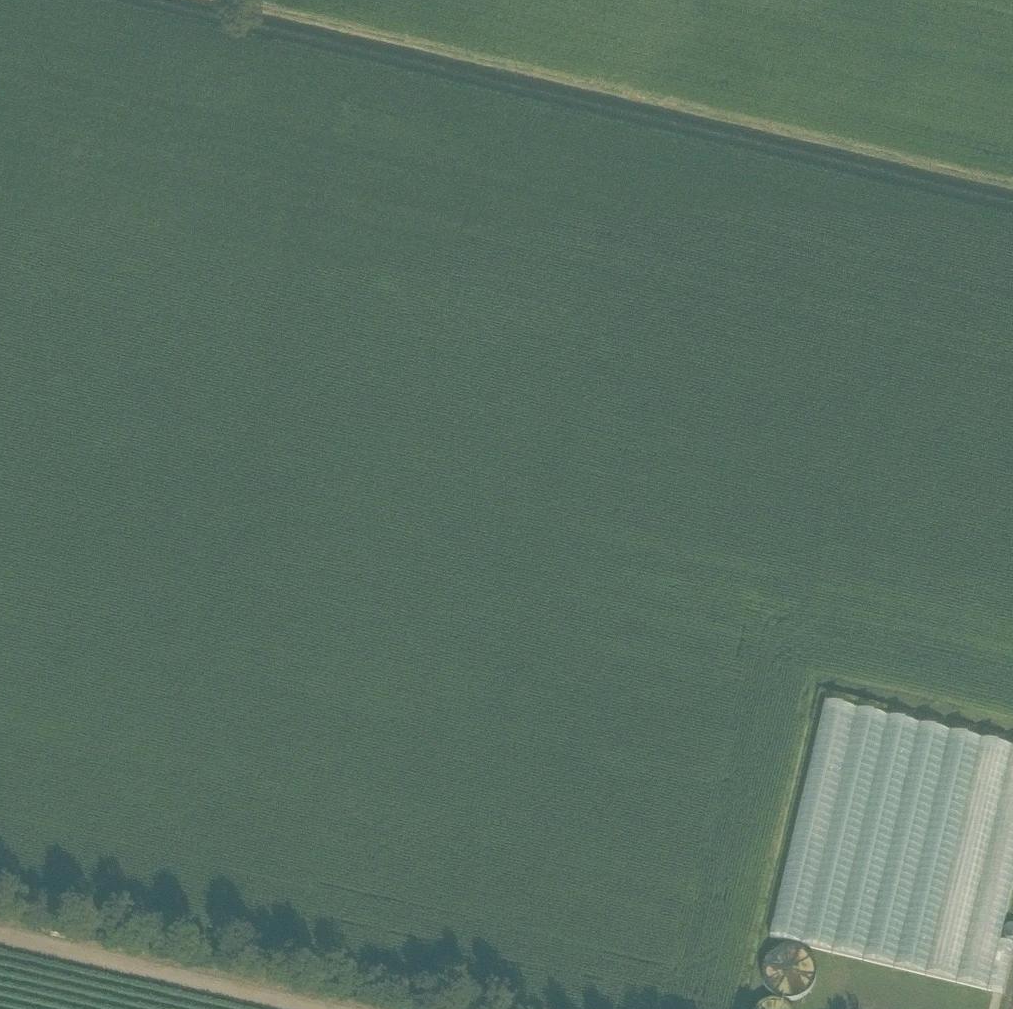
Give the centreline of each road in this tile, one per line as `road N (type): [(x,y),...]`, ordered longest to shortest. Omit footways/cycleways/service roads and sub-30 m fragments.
road 1 (track): [(0,932),(338,1008)]

